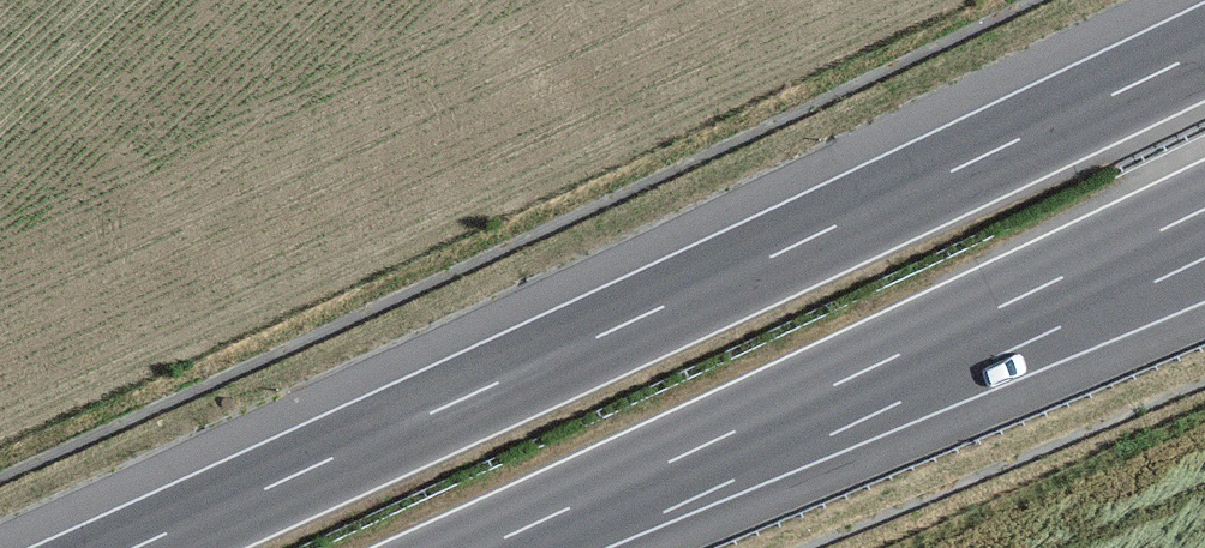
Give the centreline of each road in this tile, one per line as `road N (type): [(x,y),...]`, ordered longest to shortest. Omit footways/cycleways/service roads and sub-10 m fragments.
road 1 (motorway): [(1204,50),(134,547)]
road 2 (motorway): [(481,547),(1204,209)]

